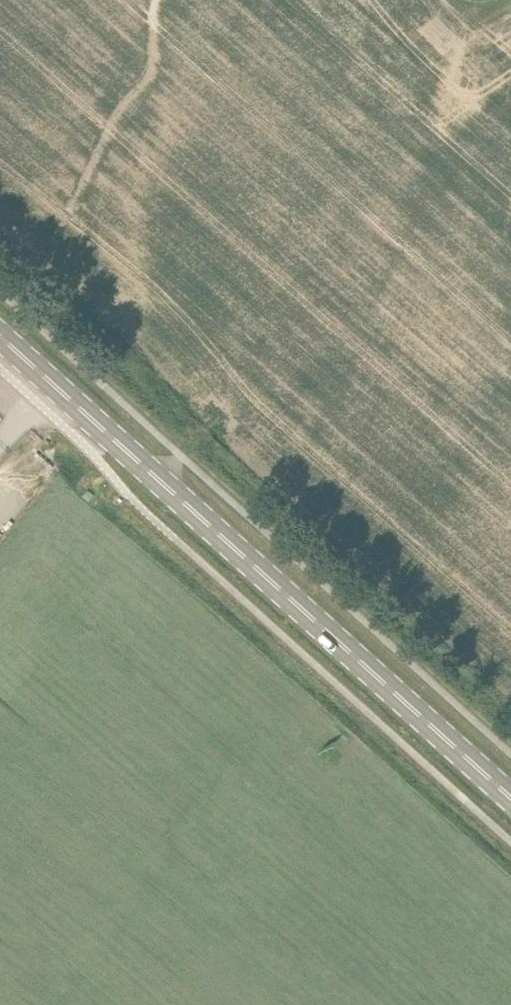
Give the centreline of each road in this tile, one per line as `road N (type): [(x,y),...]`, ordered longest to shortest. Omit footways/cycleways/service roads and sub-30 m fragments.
road 1 (primary): [(510,798),(0,335)]

